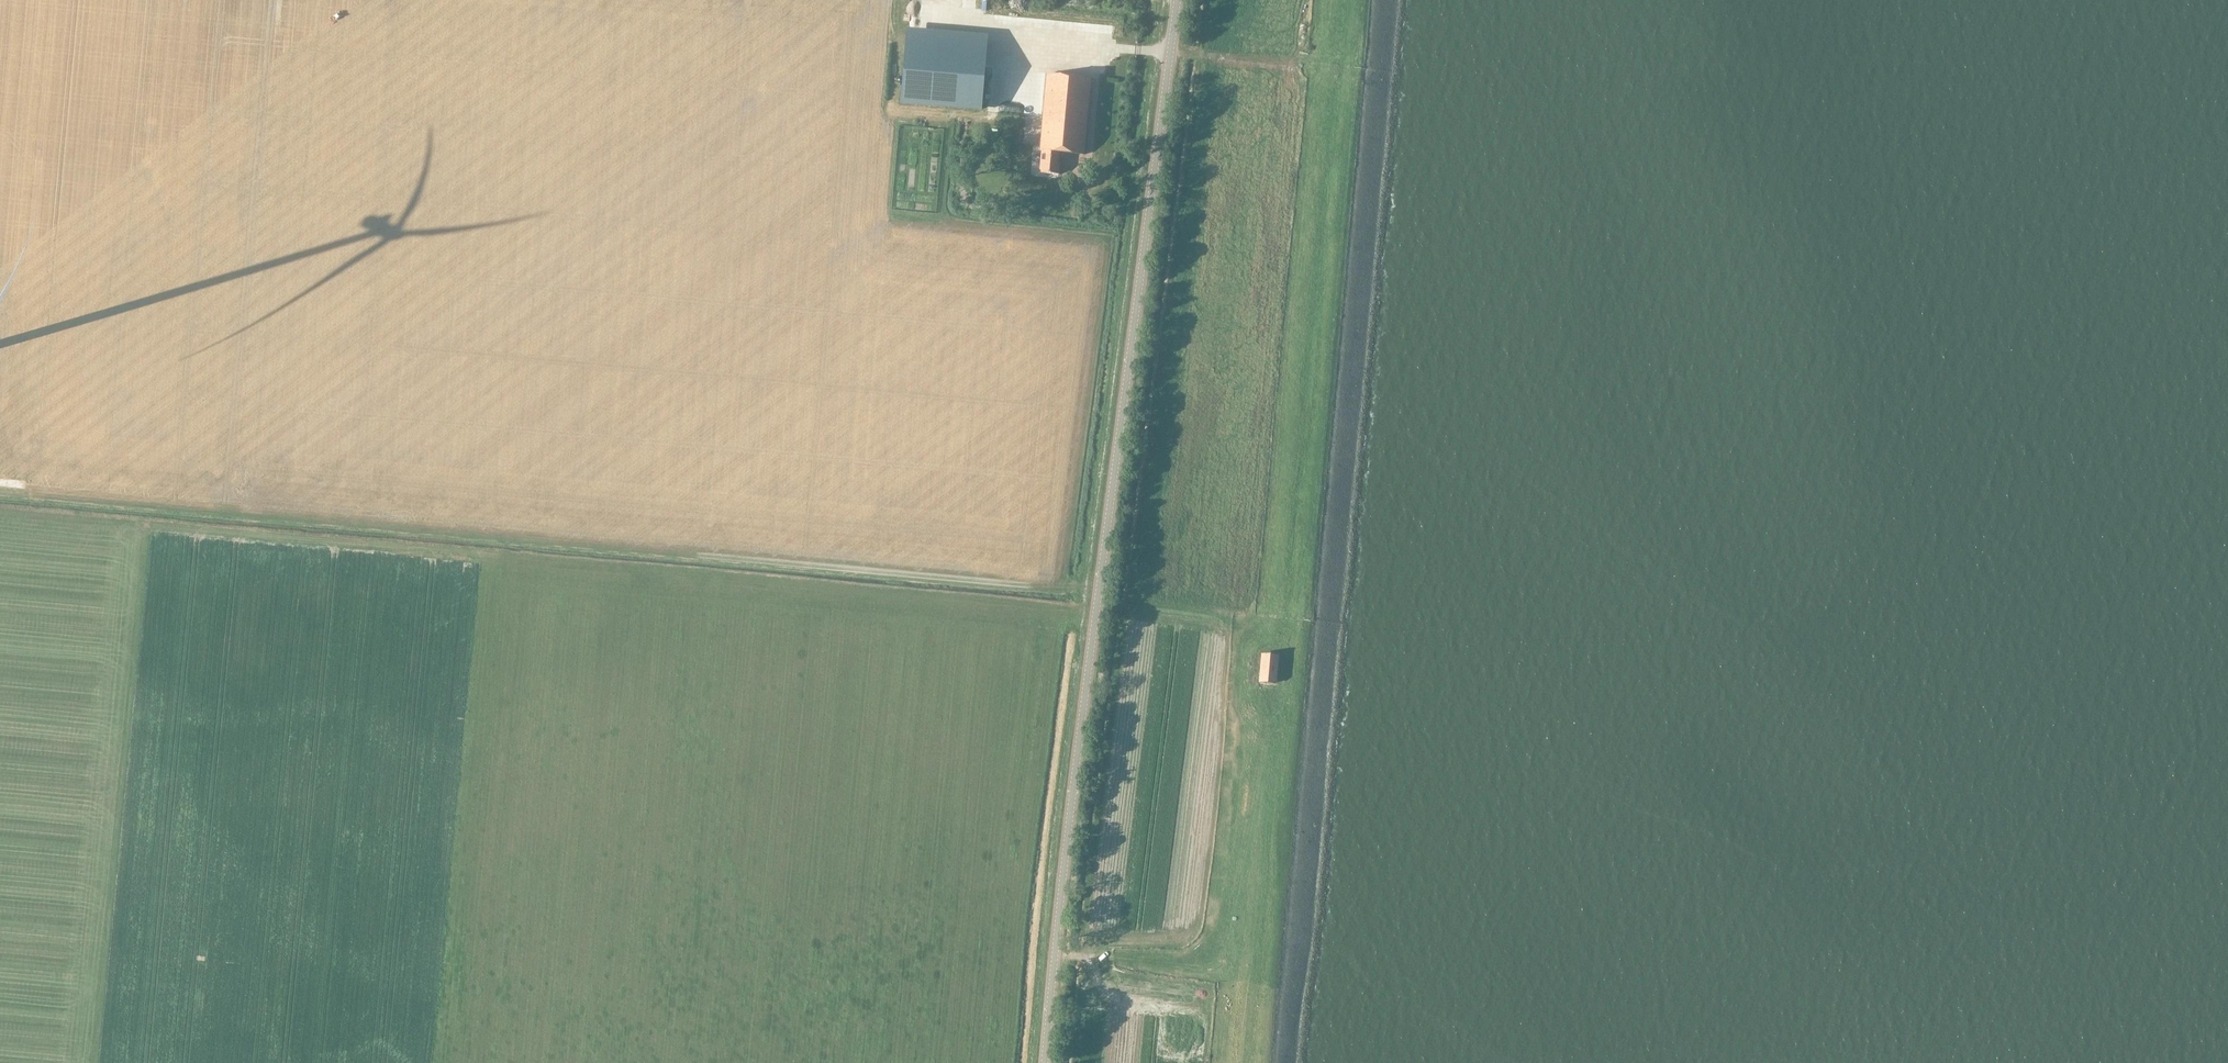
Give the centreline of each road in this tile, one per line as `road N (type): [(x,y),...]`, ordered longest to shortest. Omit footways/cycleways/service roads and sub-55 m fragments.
road 1 (tertiary): [(1047,1062),(1073,785),(1175,0)]
road 2 (track): [(1272,705),(1216,926),(1183,963),(1057,956)]
road 3 (track): [(1302,65),(1168,53)]

